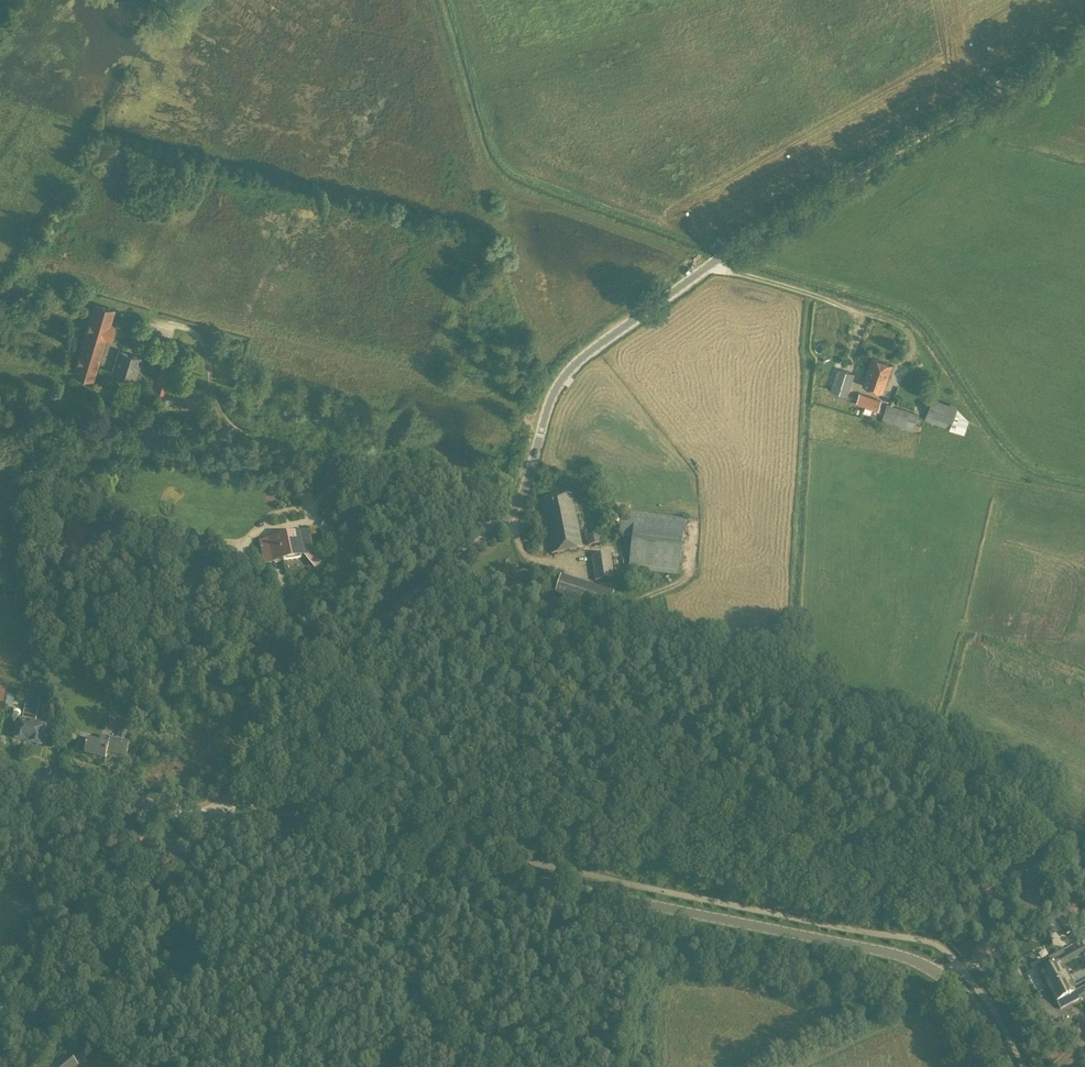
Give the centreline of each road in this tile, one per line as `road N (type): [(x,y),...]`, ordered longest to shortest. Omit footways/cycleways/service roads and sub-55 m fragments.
road 1 (tertiary): [(1009,1066),(969,998),(903,956),(207,815)]
road 2 (tertiary): [(709,264),(558,382),(513,513),(401,610),(224,799)]
road 3 (track): [(1084,843),(993,768),(642,630)]
road 4 (tertiary): [(709,264),(1084,33)]
road 5 (track): [(0,1028),(91,951),(169,862)]
road 6 (tertiary): [(207,815),(0,775)]

